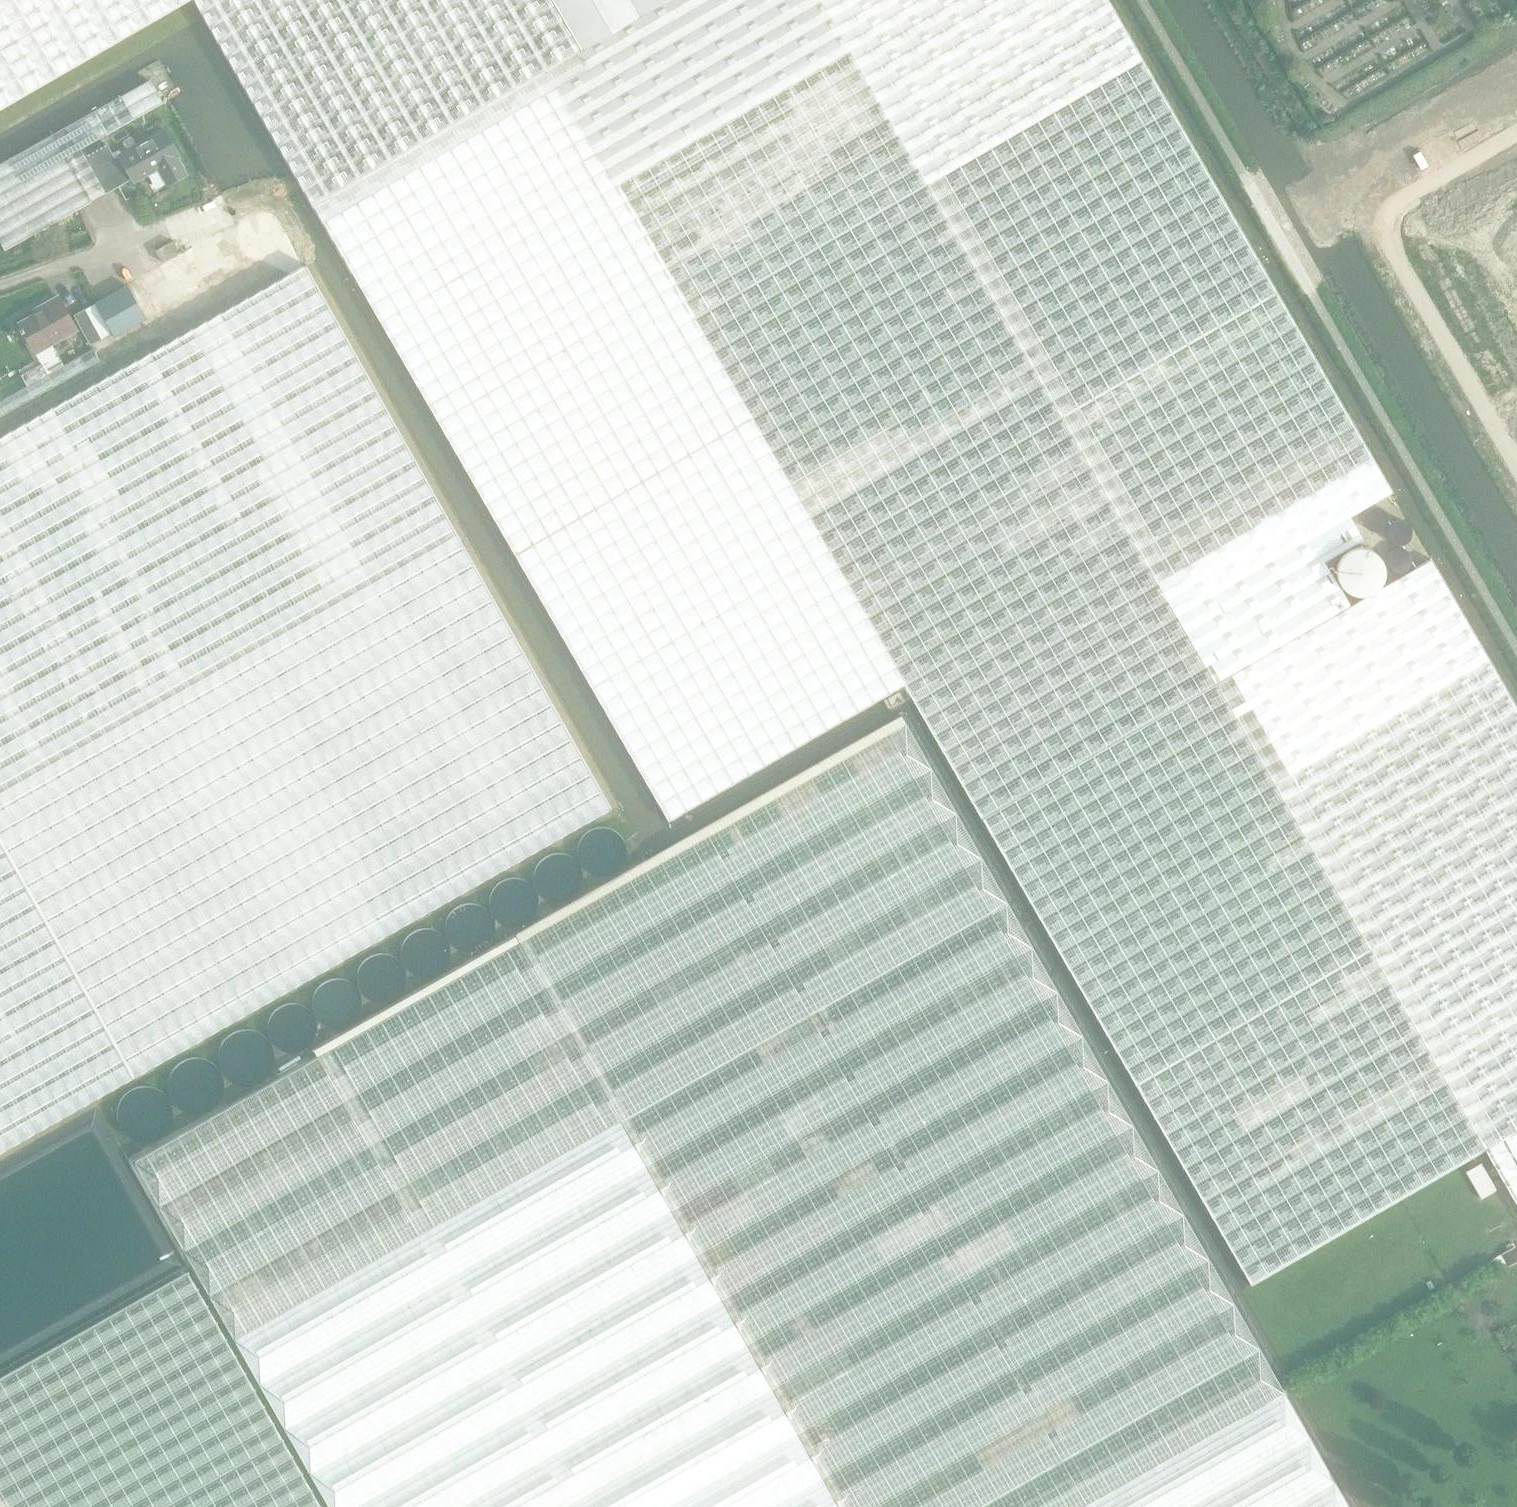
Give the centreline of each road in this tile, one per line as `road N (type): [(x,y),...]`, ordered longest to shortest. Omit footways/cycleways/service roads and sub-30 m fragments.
road 1 (unclassified): [(144,239),(0,287)]

